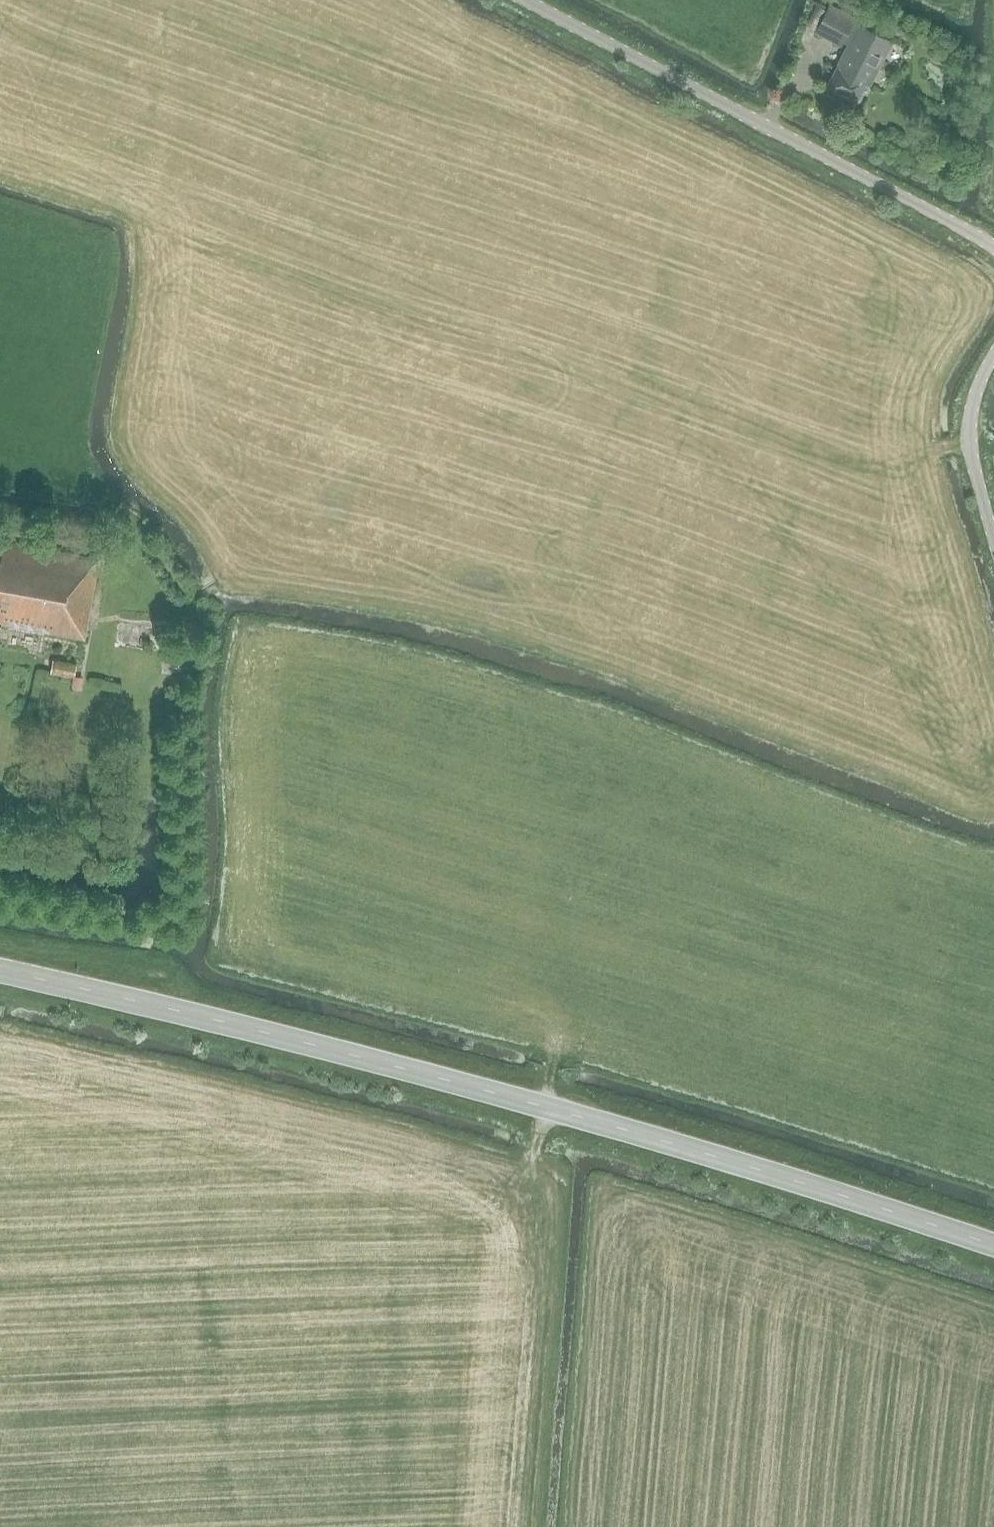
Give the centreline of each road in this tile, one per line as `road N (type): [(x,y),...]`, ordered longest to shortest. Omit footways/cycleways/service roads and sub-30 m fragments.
road 1 (secondary): [(993,1245),(532,1104),(0,971)]
road 2 (unclassified): [(993,247),(525,0)]
road 3 (unclassified): [(993,543),(969,430),(993,356)]

